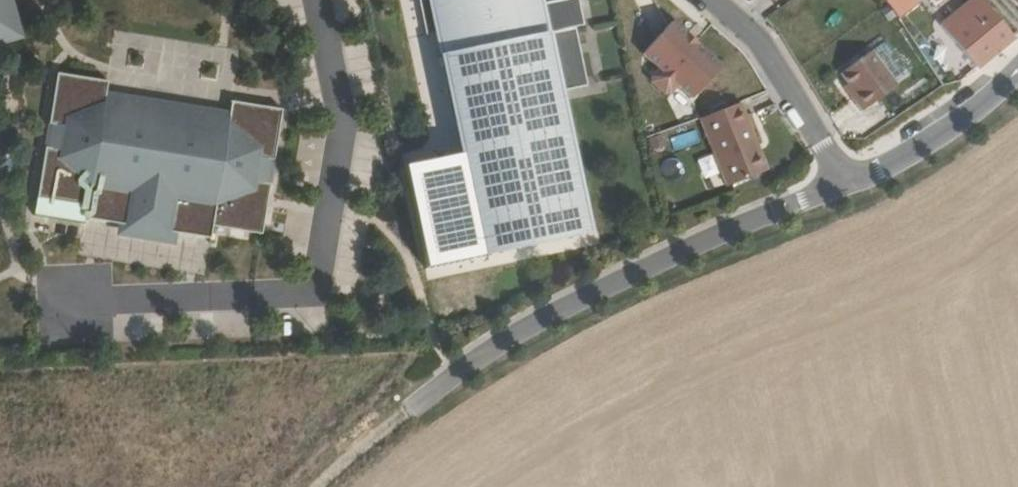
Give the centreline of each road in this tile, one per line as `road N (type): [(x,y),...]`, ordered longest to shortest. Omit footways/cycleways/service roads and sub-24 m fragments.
road 1 (residential): [(842,181),(567,307),(482,354),(416,405)]
road 2 (tertiary): [(842,181),(757,36),(713,0)]
road 3 (tertiary): [(1017,59),(911,147),(842,181)]

